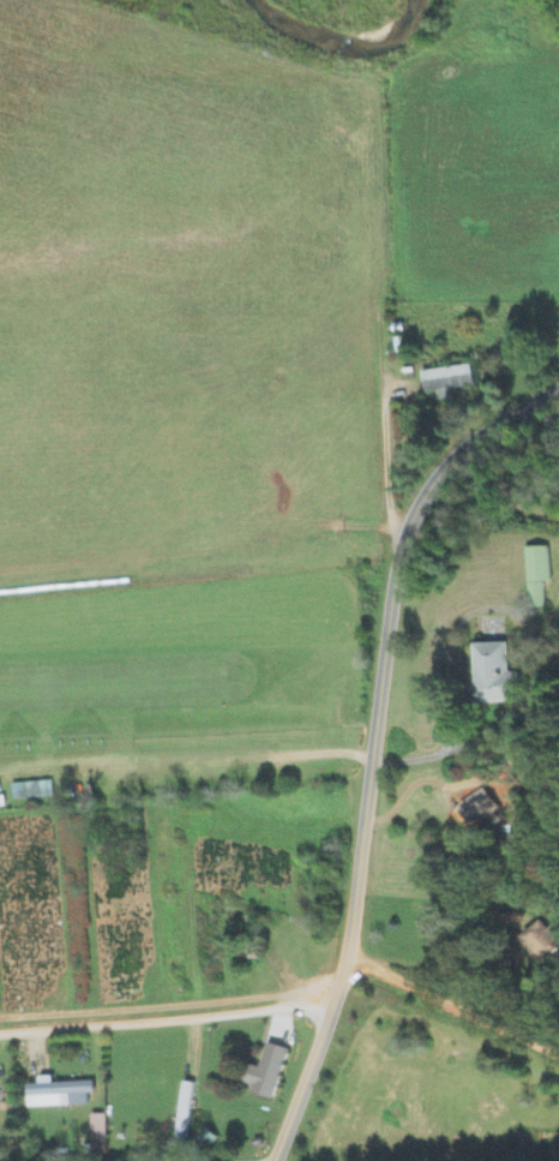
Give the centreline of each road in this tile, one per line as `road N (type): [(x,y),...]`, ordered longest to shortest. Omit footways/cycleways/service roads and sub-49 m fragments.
road 1 (tertiary): [(558,388),(481,432),(433,477),(409,517),(391,586),(344,958),(273,1160)]
road 2 (residential): [(331,1007),(0,1031)]
road 3 (residential): [(342,964),(558,1051)]

